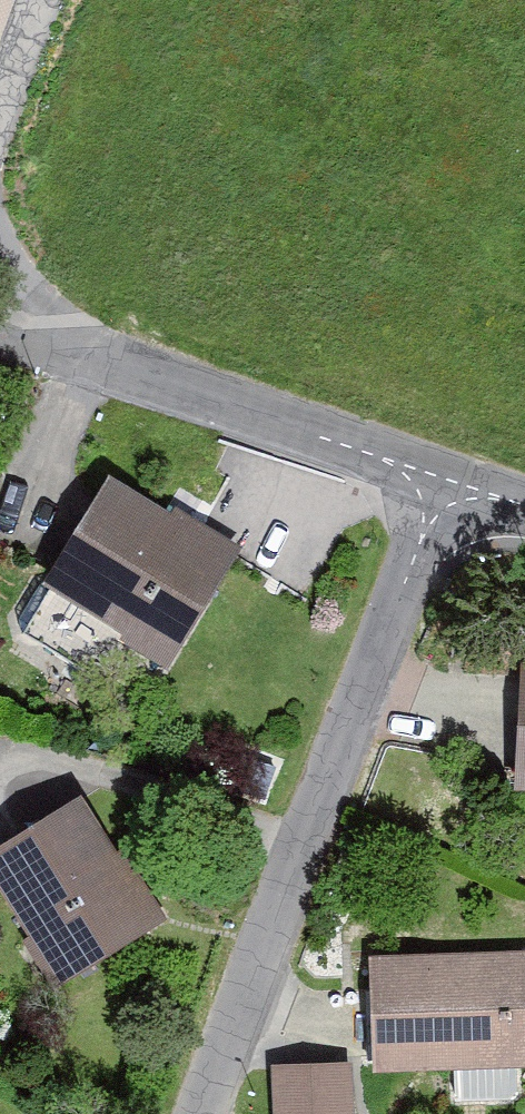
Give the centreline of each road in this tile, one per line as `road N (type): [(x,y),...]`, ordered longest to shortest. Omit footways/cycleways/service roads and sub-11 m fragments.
road 1 (residential): [(199,1113),(459,485)]
road 2 (residential): [(459,485),(79,353)]
road 3 (residential): [(79,353),(20,279),(0,236)]

